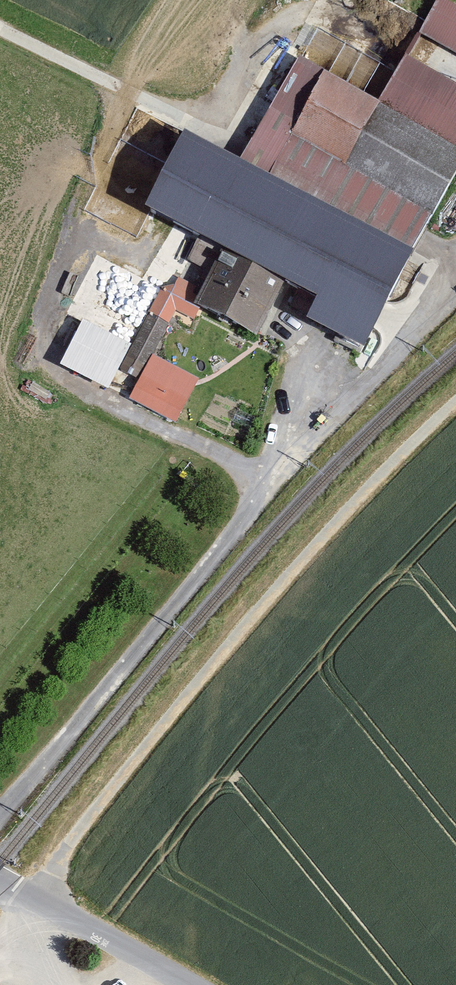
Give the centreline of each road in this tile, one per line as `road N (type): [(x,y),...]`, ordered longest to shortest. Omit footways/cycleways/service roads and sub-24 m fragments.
road 1 (track): [(36,900),(63,853),(238,634),(455,401)]
road 2 (track): [(0,29),(248,150)]
road 3 (unclassified): [(190,984),(0,881)]

